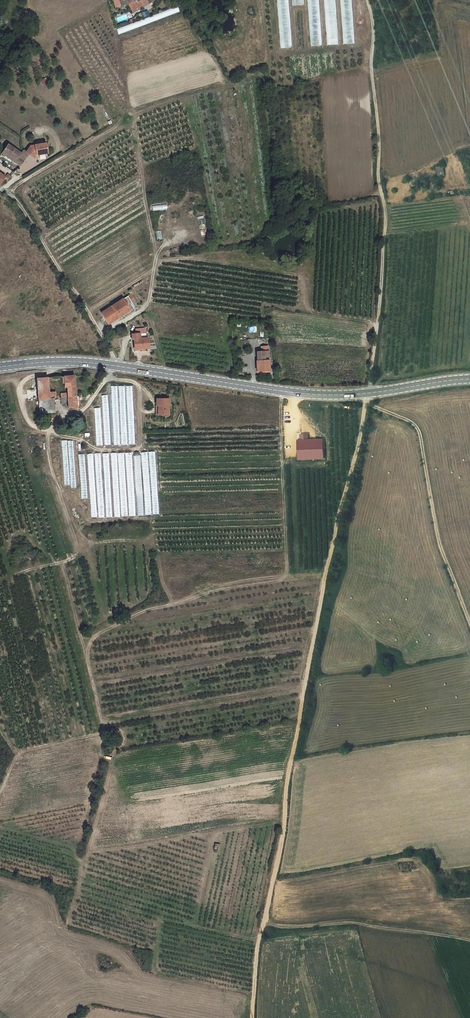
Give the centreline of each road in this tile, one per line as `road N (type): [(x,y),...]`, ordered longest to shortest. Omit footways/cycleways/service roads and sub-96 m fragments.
road 1 (track): [(251,1017),(287,765),(366,395)]
road 2 (tertiary): [(469,381),(366,395),(307,394),(90,363),(0,367)]
road 3 (track): [(366,0),(384,224),(366,395)]
road 4 (track): [(365,403),(417,427),(439,540),(469,622)]
road 5 (track): [(1,191),(16,201),(120,367)]
road 6 (track): [(435,0),(441,50),(371,73)]

